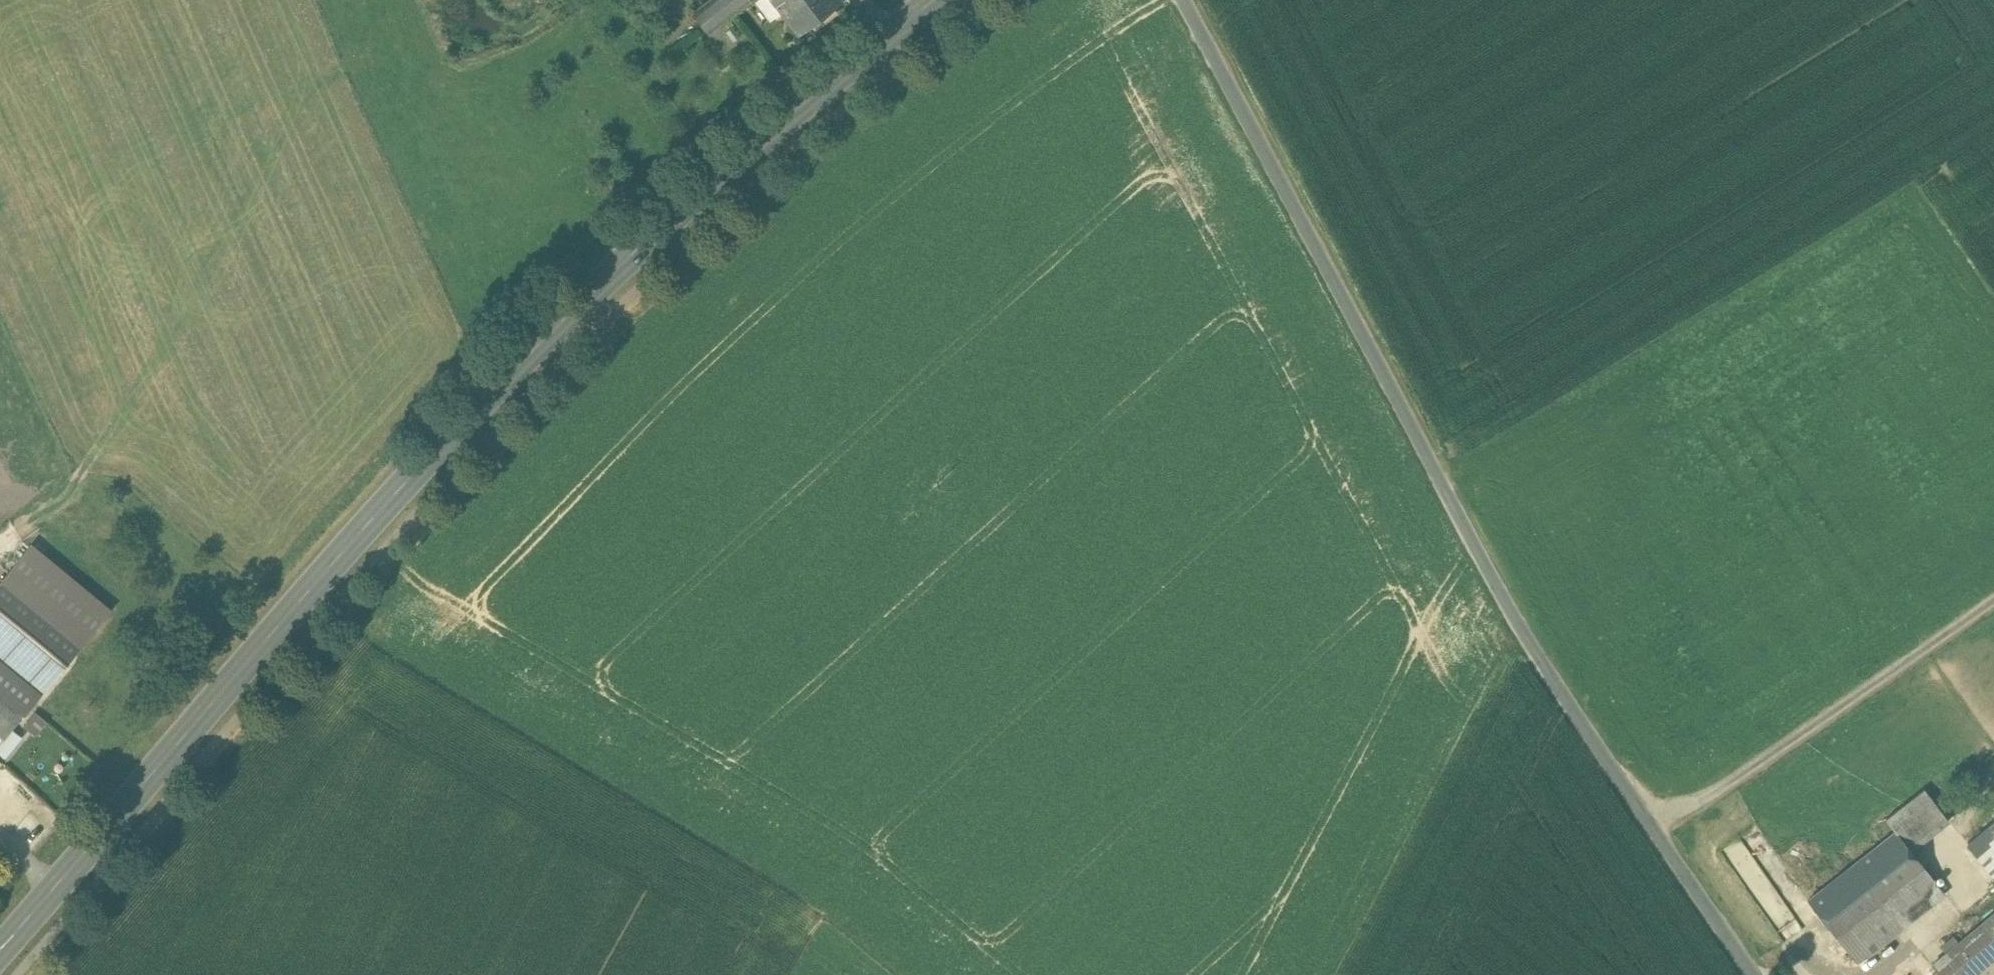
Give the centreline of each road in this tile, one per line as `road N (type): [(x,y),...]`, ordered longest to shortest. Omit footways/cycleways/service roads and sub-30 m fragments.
road 1 (primary): [(934,0),(650,235),(365,524),(0,943)]
road 2 (unclassified): [(1181,0),(1518,634),(1754,974)]
road 3 (track): [(1654,830),(1993,599)]

